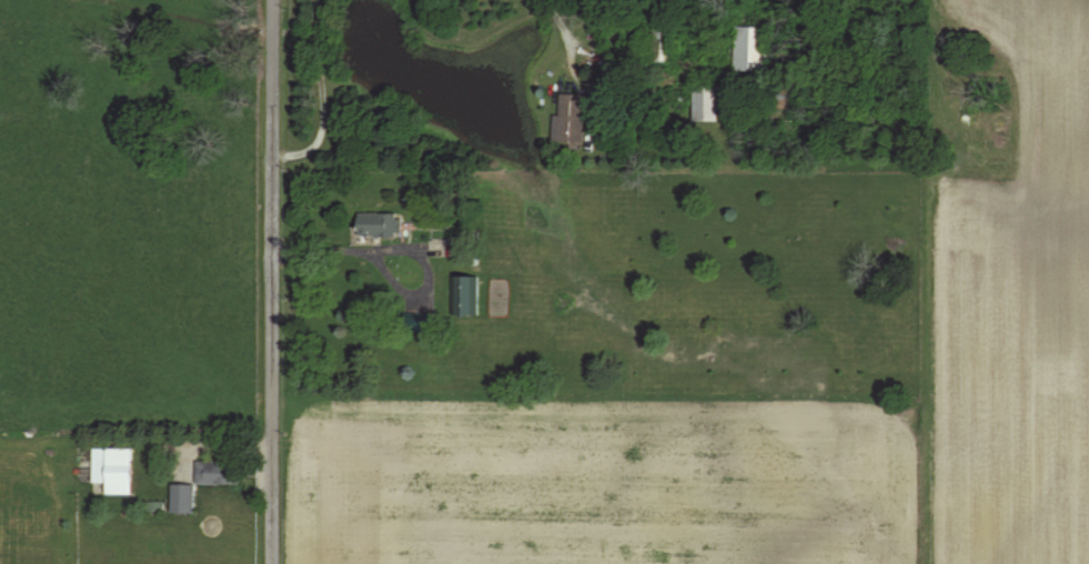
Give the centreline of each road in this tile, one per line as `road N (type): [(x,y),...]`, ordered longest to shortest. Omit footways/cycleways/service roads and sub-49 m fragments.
road 1 (residential): [(270,563),(271,0)]

